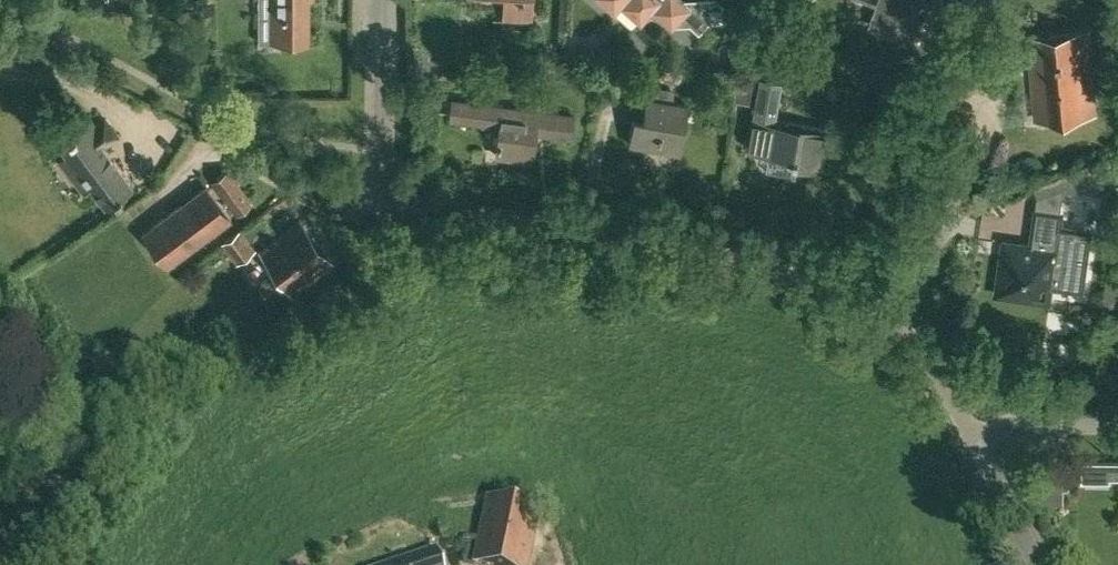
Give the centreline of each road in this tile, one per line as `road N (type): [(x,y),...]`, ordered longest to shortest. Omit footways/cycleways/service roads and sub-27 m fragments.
road 1 (residential): [(981,451),(931,361),(905,334),(777,271),(392,196),(381,185),(384,0)]
road 2 (residential): [(981,451),(1017,425),(1117,423)]
road 3 (residential): [(1041,564),(981,451)]

